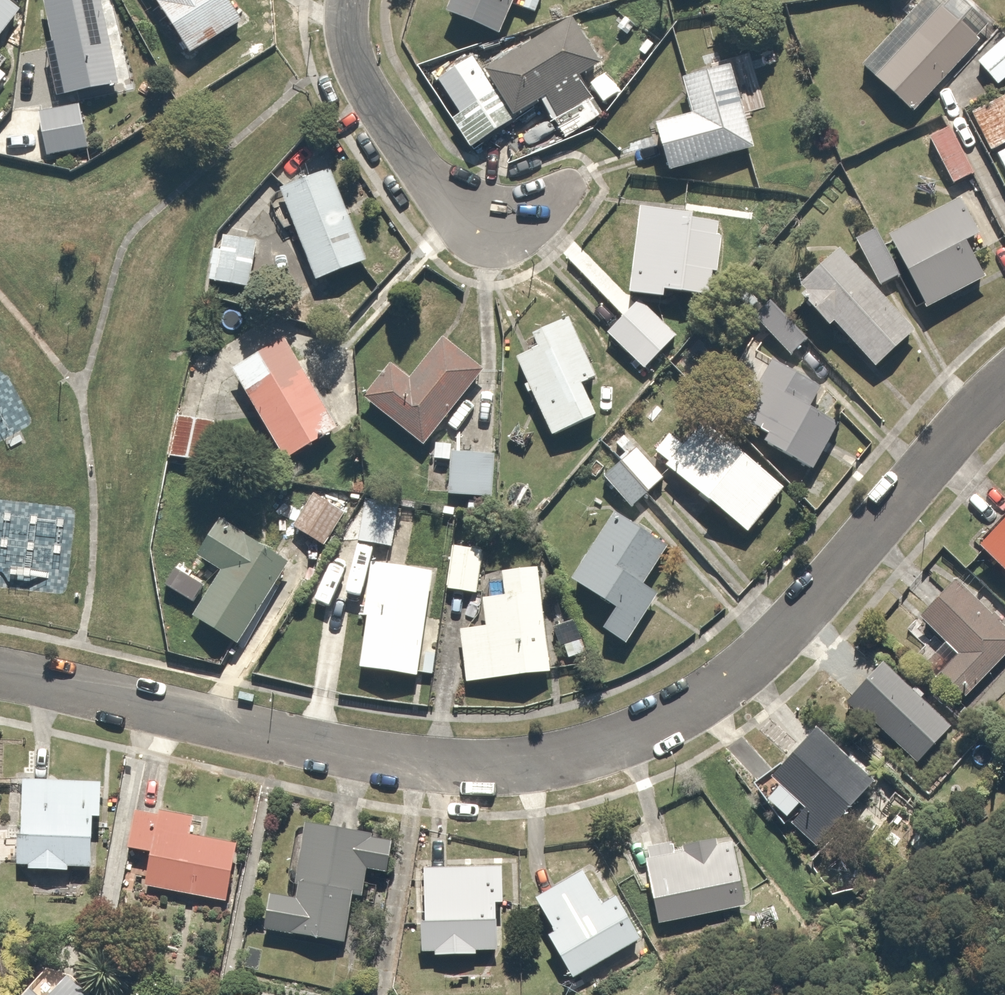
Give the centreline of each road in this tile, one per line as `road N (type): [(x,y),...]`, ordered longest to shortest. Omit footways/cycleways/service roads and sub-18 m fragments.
road 1 (residential): [(0,681),(445,771),(514,771),(573,758),(695,710),(777,640),(1004,384)]
road 2 (residential): [(499,225),(449,198),(393,129),(354,50),(348,0)]

